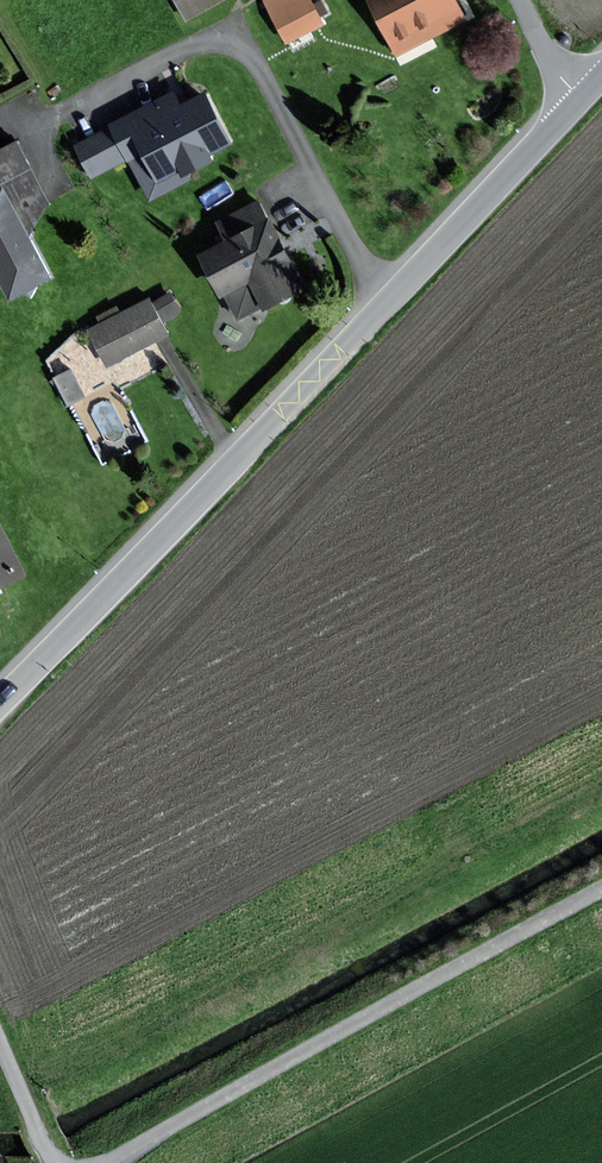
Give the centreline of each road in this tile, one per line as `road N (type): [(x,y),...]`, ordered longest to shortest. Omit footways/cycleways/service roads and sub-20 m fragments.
road 1 (unclassified): [(582,99),(0,705)]
road 2 (track): [(601,889),(108,1162)]
road 3 (track): [(57,1162),(0,1044)]

